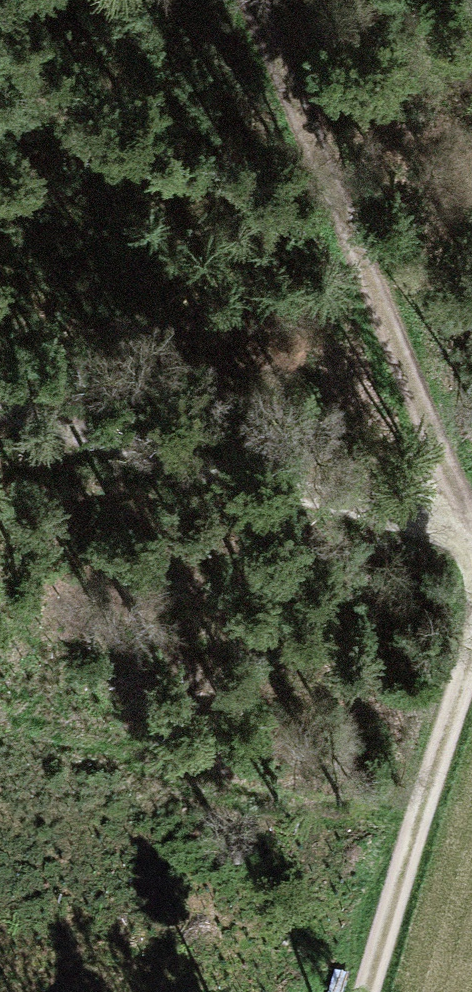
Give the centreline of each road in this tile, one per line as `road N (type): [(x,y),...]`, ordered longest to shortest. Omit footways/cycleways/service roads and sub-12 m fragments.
road 1 (track): [(471,535),(343,248),(265,0)]
road 2 (track): [(0,415),(471,583)]
road 3 (track): [(374,991),(471,675)]

